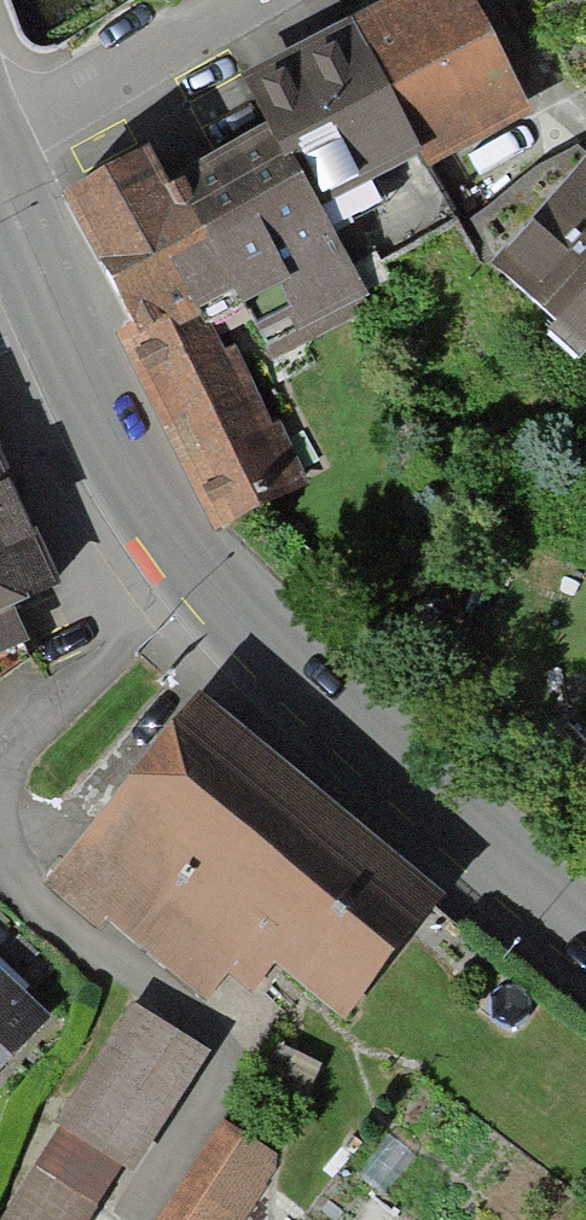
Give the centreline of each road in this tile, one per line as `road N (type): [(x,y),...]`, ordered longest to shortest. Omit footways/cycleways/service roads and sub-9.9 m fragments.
road 1 (secondary): [(0,179),(135,473),(210,572),(585,922)]
road 2 (residential): [(245,0),(81,103)]

